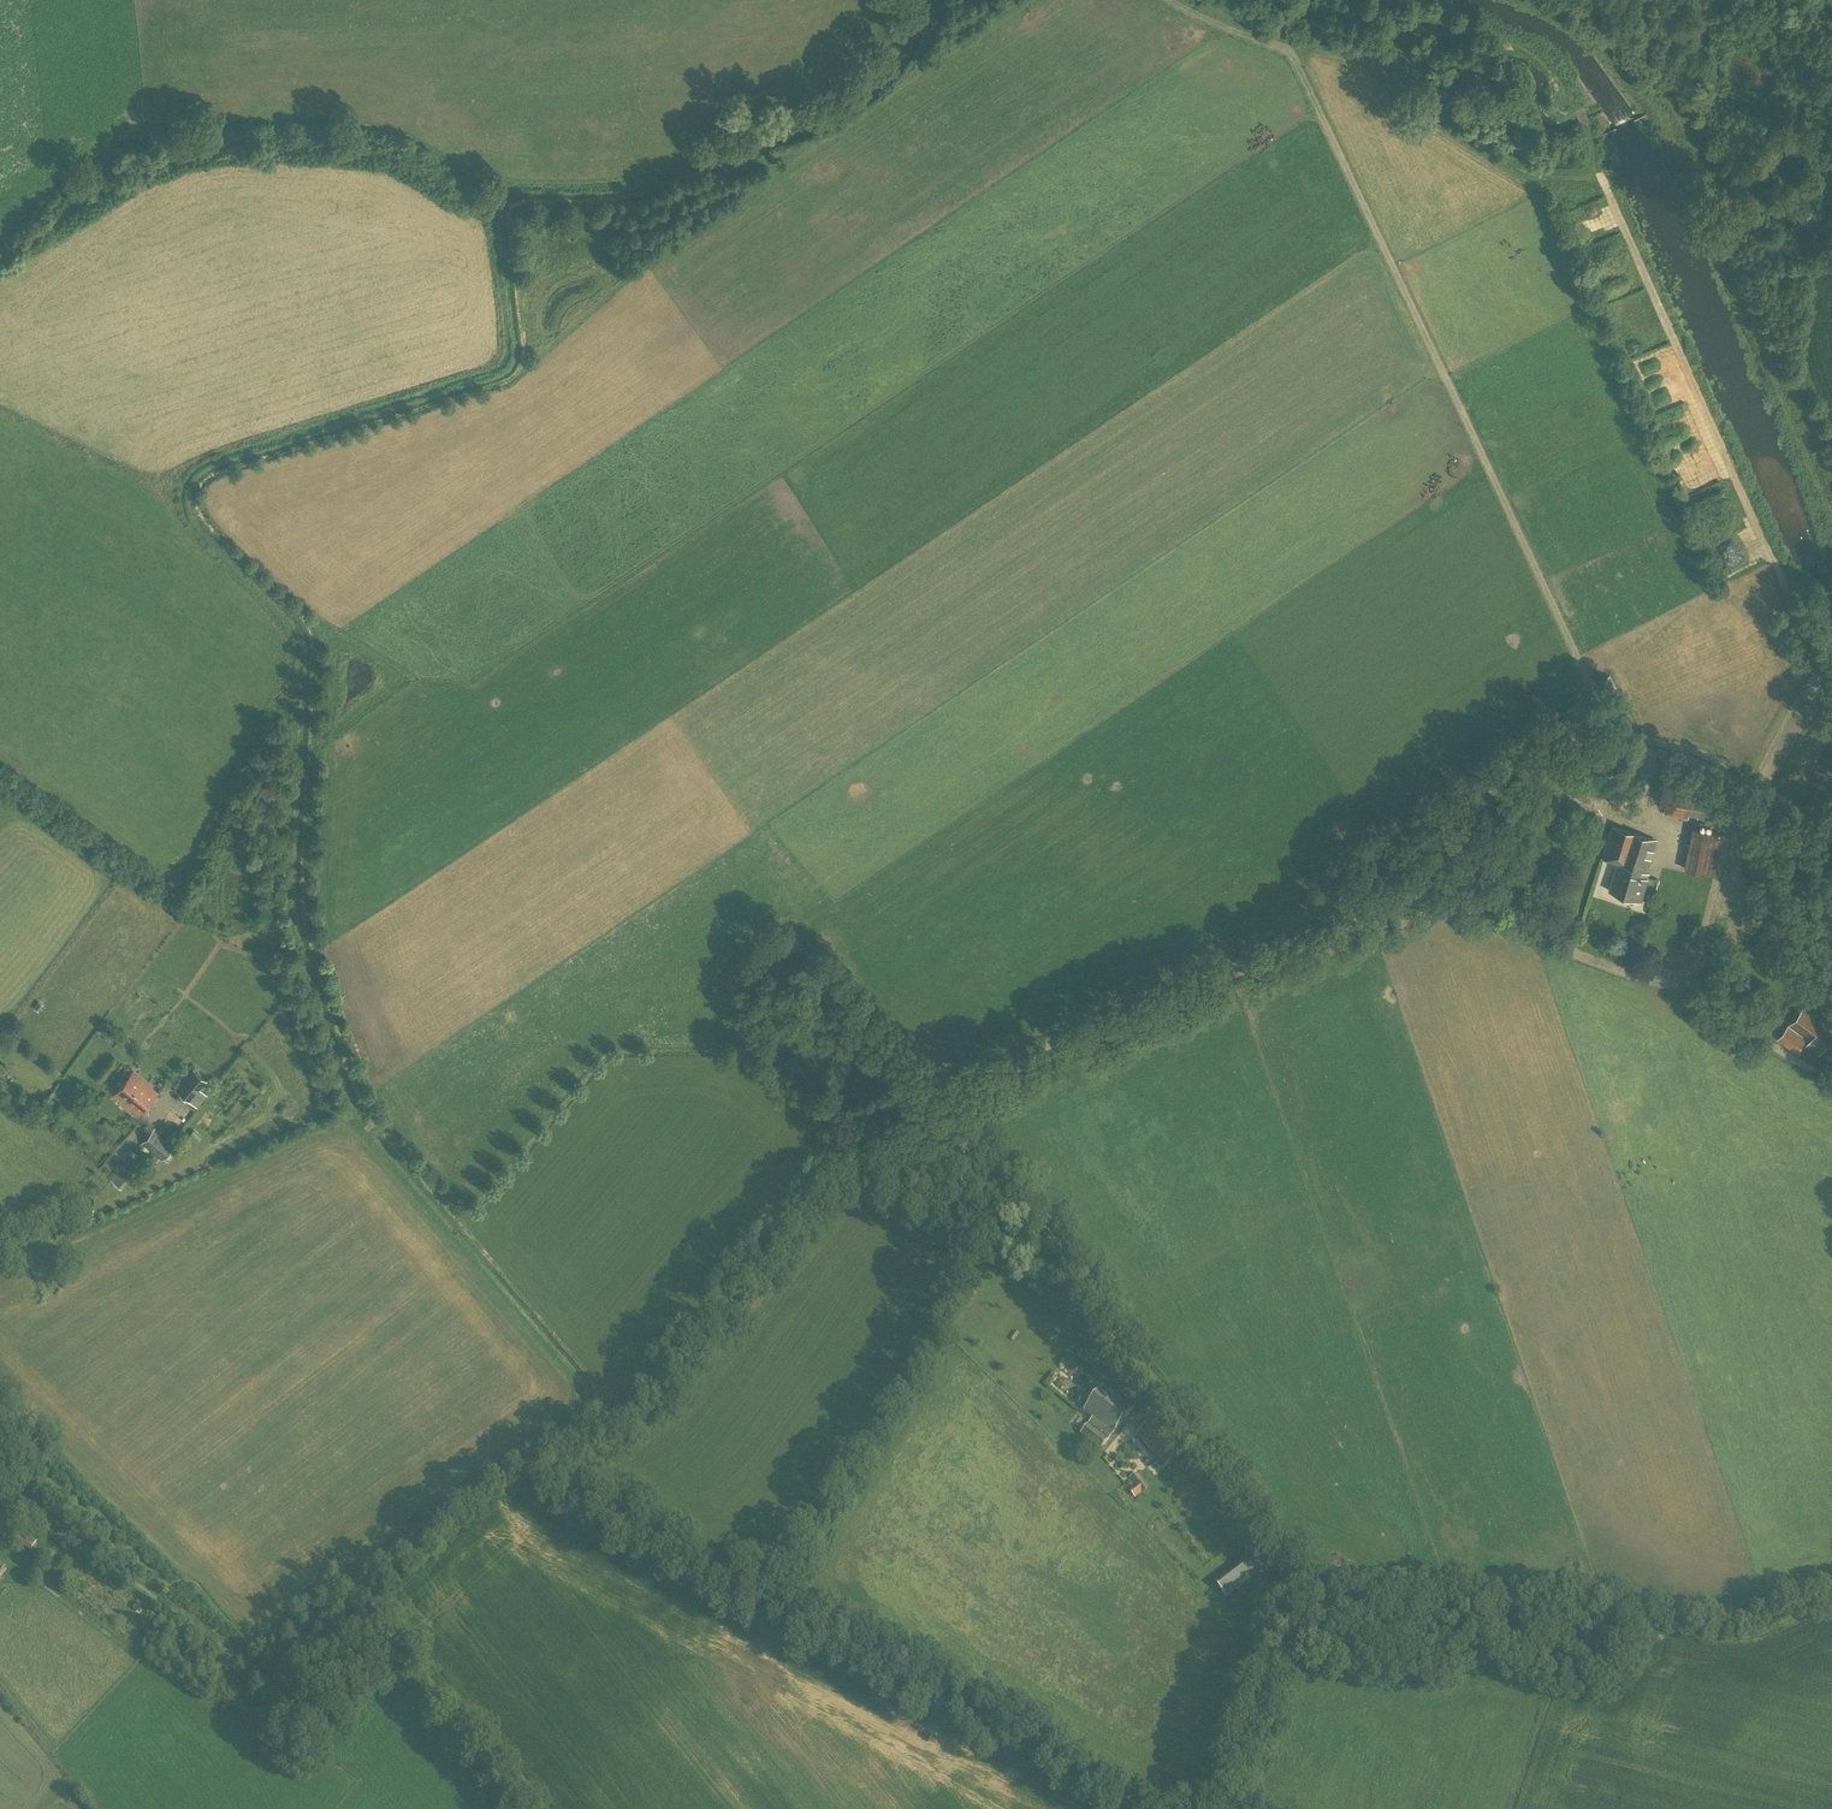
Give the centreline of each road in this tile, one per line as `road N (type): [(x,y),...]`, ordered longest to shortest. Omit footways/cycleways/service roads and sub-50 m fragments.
road 1 (unclassified): [(489,1484),(678,1369),(817,1216),(972,1085),(1390,904),(1540,754),(1637,747),(1695,754),(1831,832)]
road 2 (track): [(1596,171),(1831,683)]

